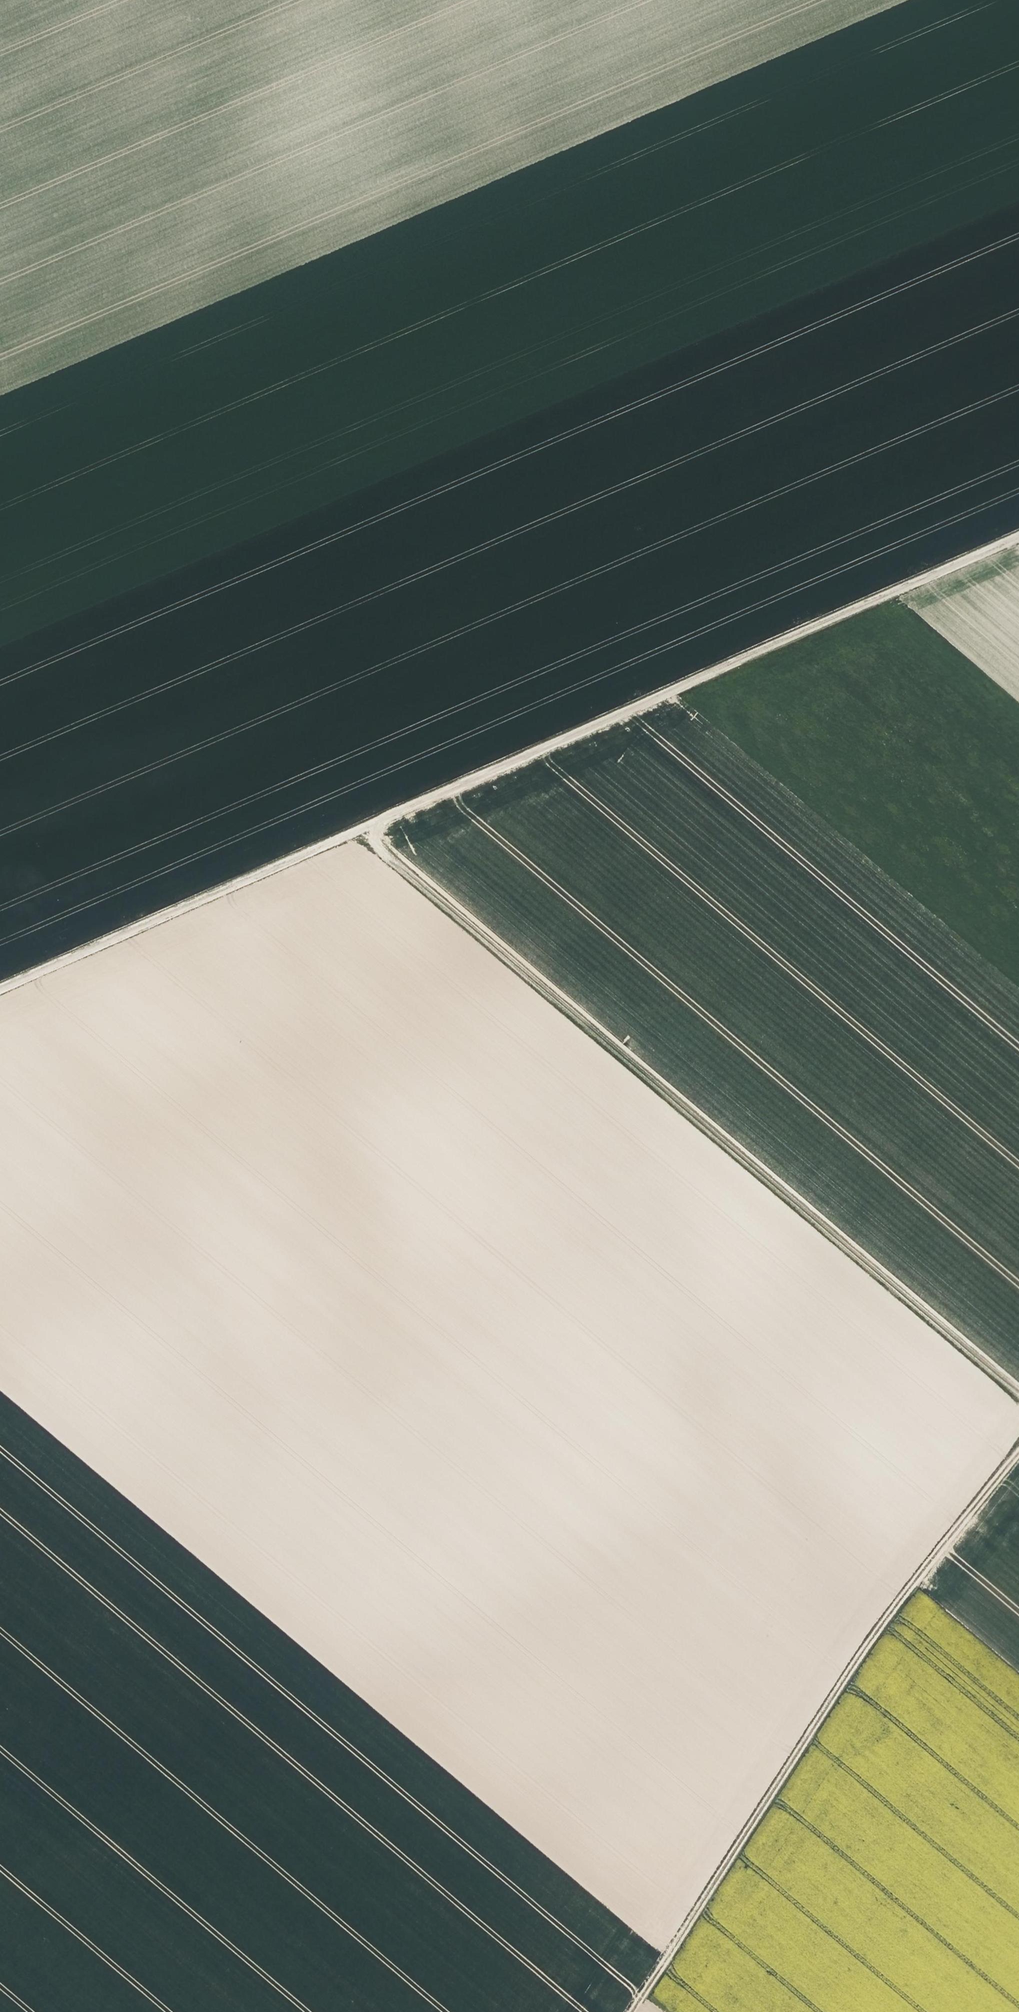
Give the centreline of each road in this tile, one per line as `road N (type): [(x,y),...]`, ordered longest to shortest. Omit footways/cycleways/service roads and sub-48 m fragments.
road 1 (track): [(1018,536),(0,988)]
road 2 (track): [(1018,1400),(357,829)]
road 3 (track): [(635,2011),(906,1595),(1018,1450)]

